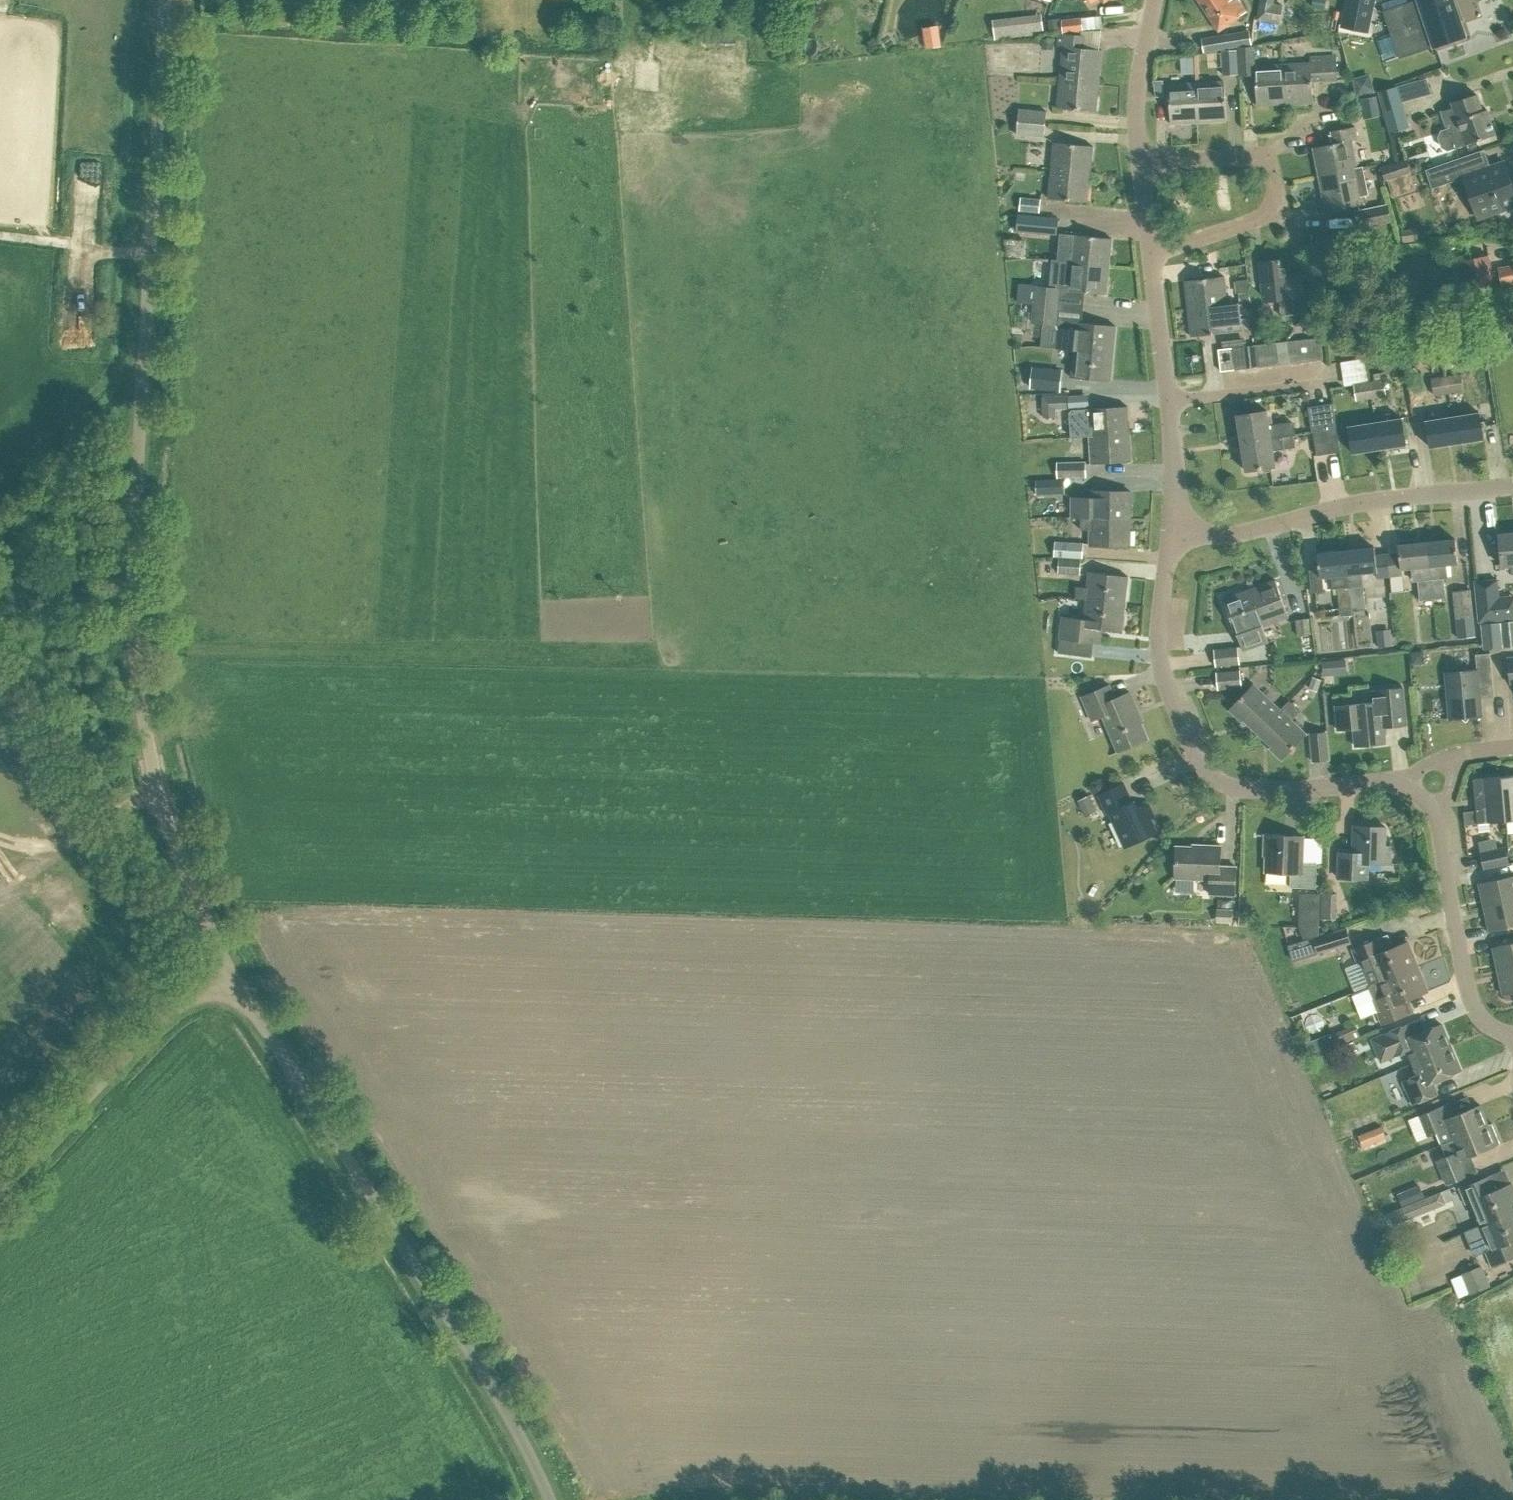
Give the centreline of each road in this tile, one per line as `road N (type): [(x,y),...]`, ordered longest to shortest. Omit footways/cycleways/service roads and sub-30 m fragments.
road 1 (unclassified): [(228,972),(159,795),(131,624),(165,0)]
road 2 (unclassified): [(548,1499),(482,1374),(228,972)]
road 3 (residential): [(1402,787),(1247,789),(1202,766),(1173,712),(1158,650),(1176,532)]
road 4 (residential): [(1512,486),(1372,501),(1218,536),(1176,532)]
road 5 (unclassified): [(0,1190),(171,1010),(228,972)]
road 6 (residential): [(1150,245),(1260,218),(1272,193),(1260,160),(1247,155),(1139,163)]
road 7 (residential): [(1176,532),(1150,245)]
road 8 (residential): [(1512,1040),(1477,1013),(1467,994),(1432,818)]
road 9 (residential): [(1139,163),(1134,115),(1152,0)]

